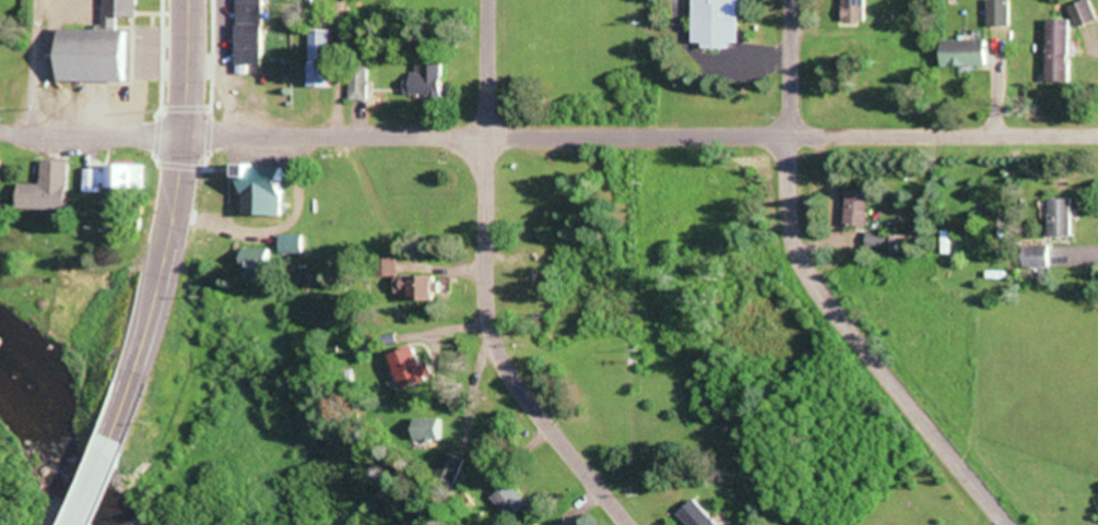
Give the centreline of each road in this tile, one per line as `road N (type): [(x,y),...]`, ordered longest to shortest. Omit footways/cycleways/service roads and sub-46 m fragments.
road 1 (residential): [(1097,139),(0,128)]
road 2 (residential): [(629,524),(533,405),(491,308),(492,0)]
road 3 (primary): [(129,413),(166,275),(187,132),(188,0)]
road 4 (residential): [(789,239),(837,319),(1014,524)]
road 5 (residential): [(791,0),(789,239)]
road 6 (primary): [(82,524),(129,413)]

